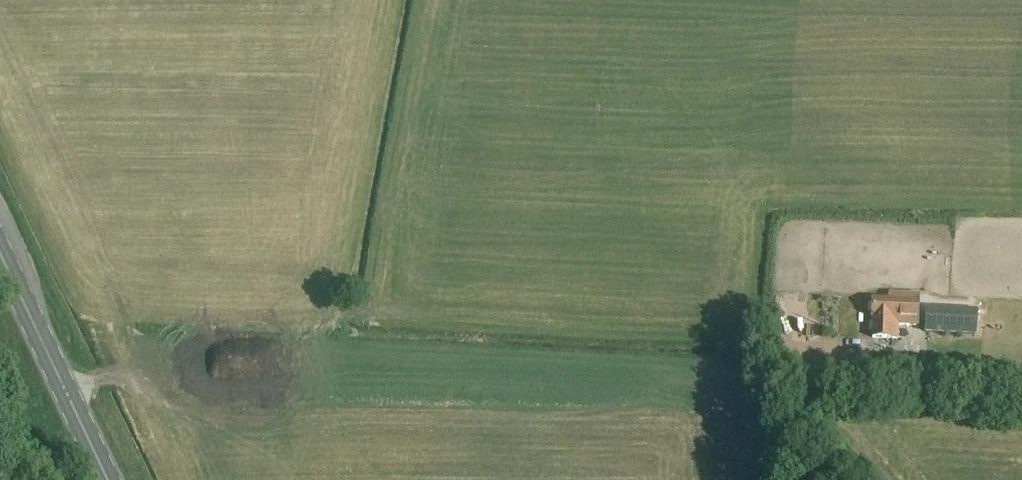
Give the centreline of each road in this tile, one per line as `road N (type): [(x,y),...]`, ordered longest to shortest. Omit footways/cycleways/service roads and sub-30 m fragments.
road 1 (primary): [(107,479),(0,257)]

